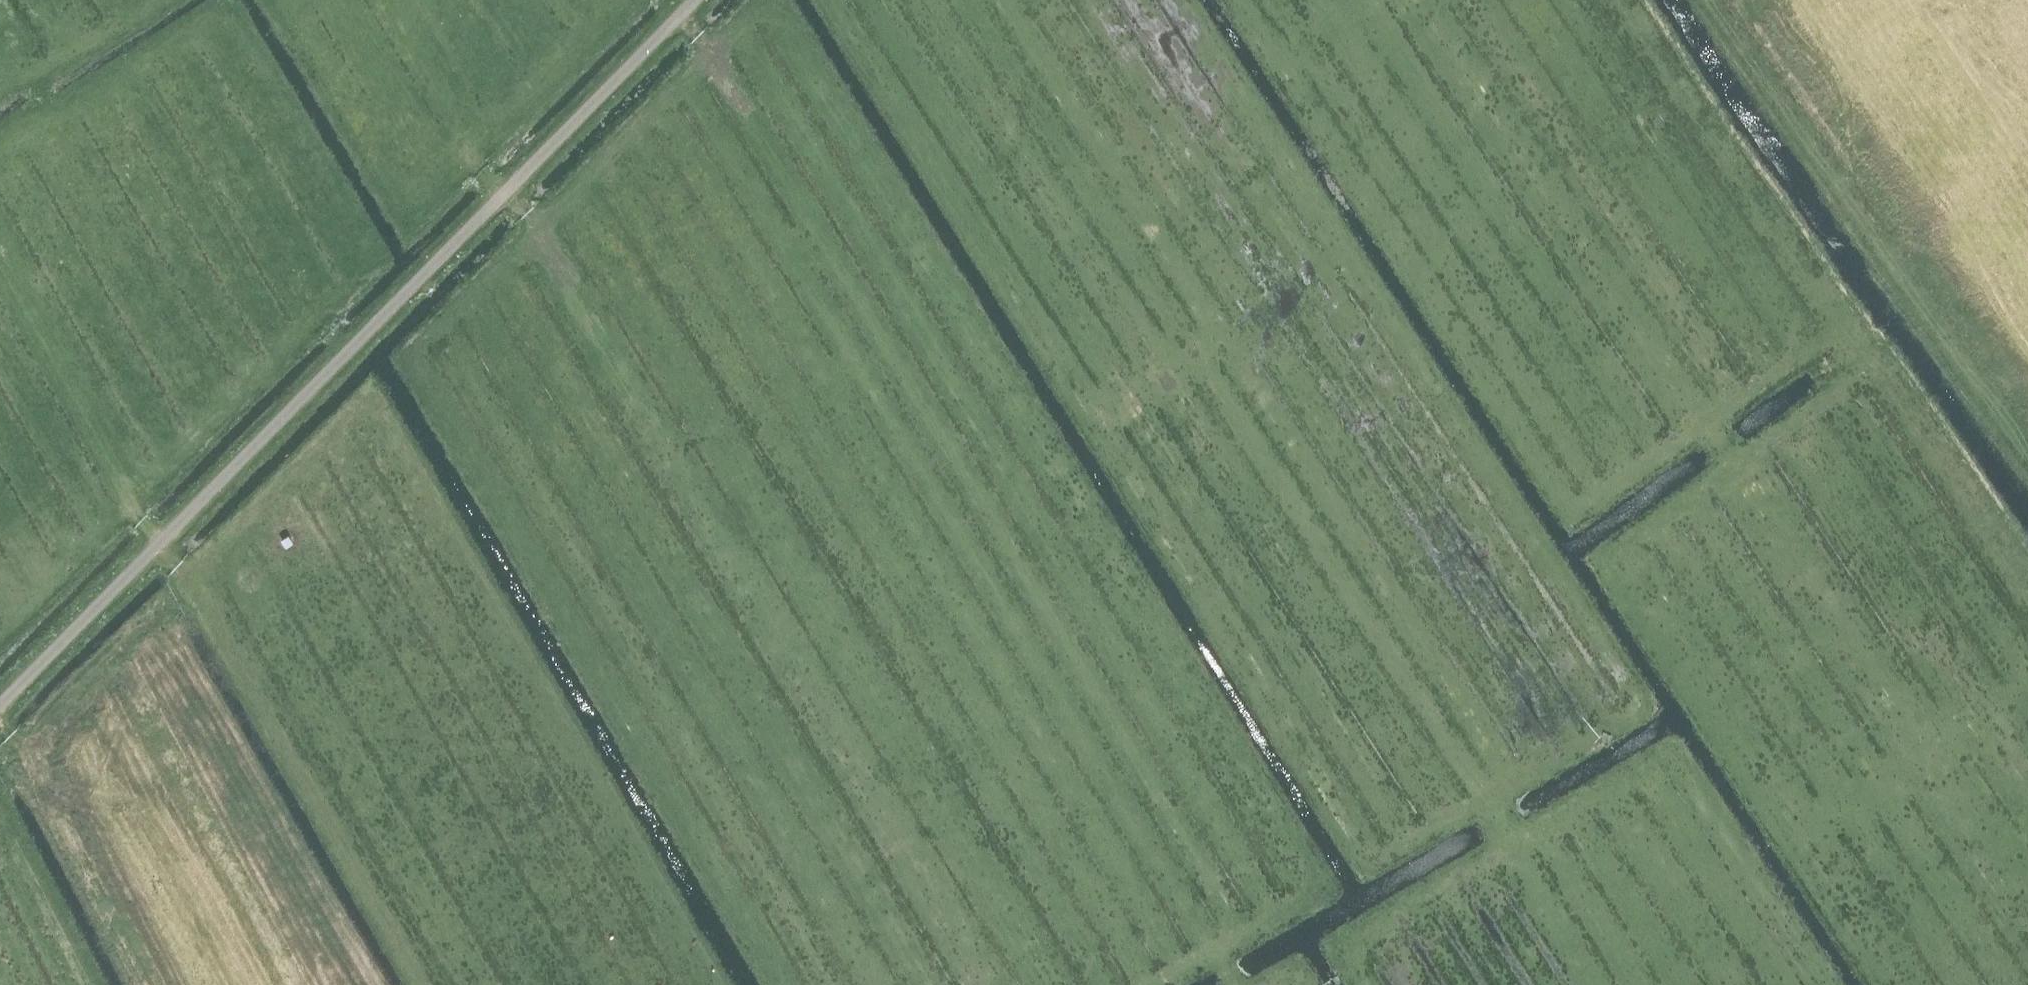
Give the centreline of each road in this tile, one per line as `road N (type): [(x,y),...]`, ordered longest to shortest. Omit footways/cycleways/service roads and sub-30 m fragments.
road 1 (unclassified): [(0,705),(695,0)]

